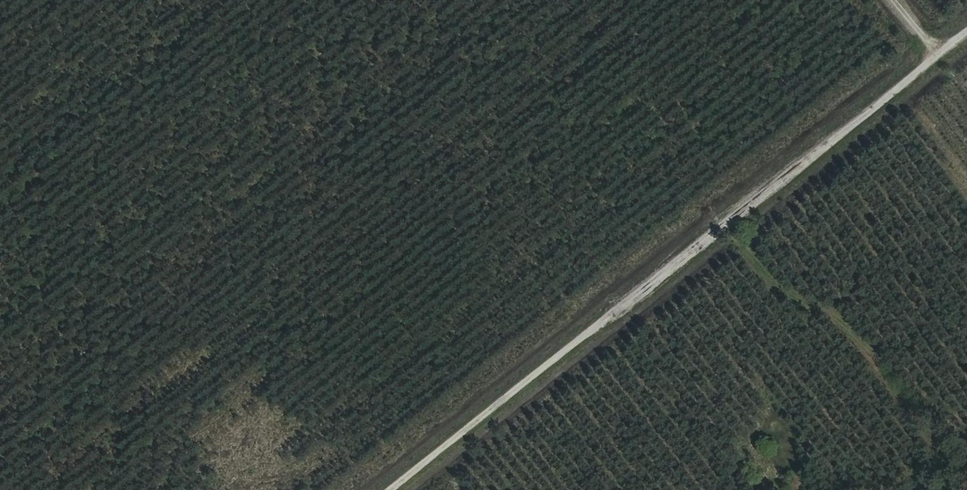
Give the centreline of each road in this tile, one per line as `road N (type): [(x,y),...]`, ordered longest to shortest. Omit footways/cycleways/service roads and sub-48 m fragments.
road 1 (track): [(397,489),(966,41)]

